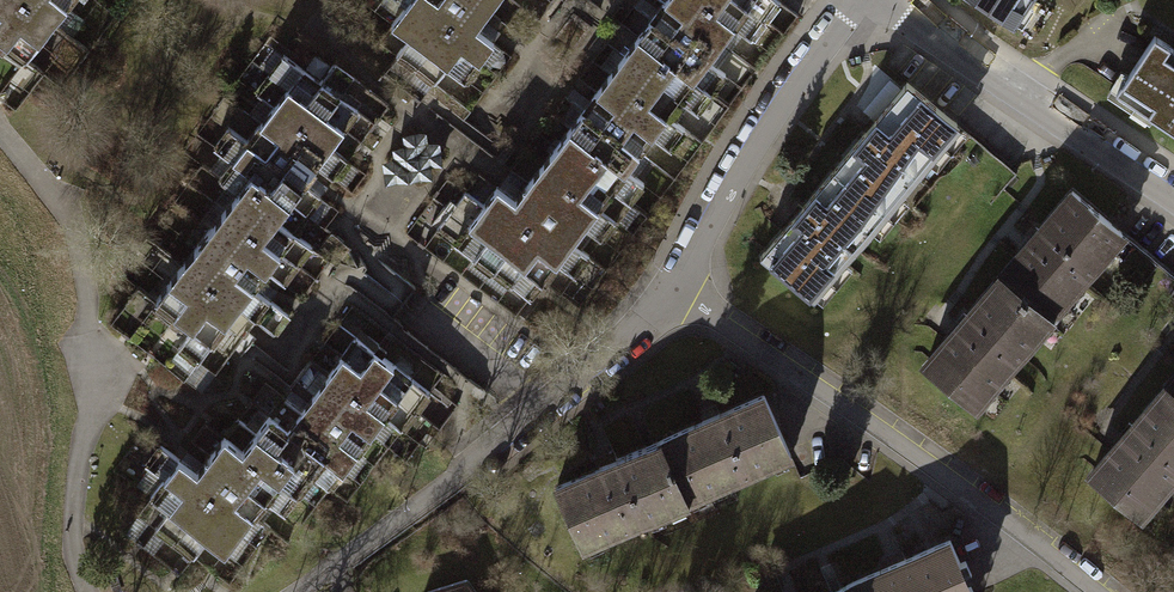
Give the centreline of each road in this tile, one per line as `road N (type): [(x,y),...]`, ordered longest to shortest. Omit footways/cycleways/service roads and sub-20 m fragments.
road 1 (residential): [(853,0),(759,127),(672,288),(467,470),(289,591)]
road 2 (residential): [(1173,195),(881,0)]

